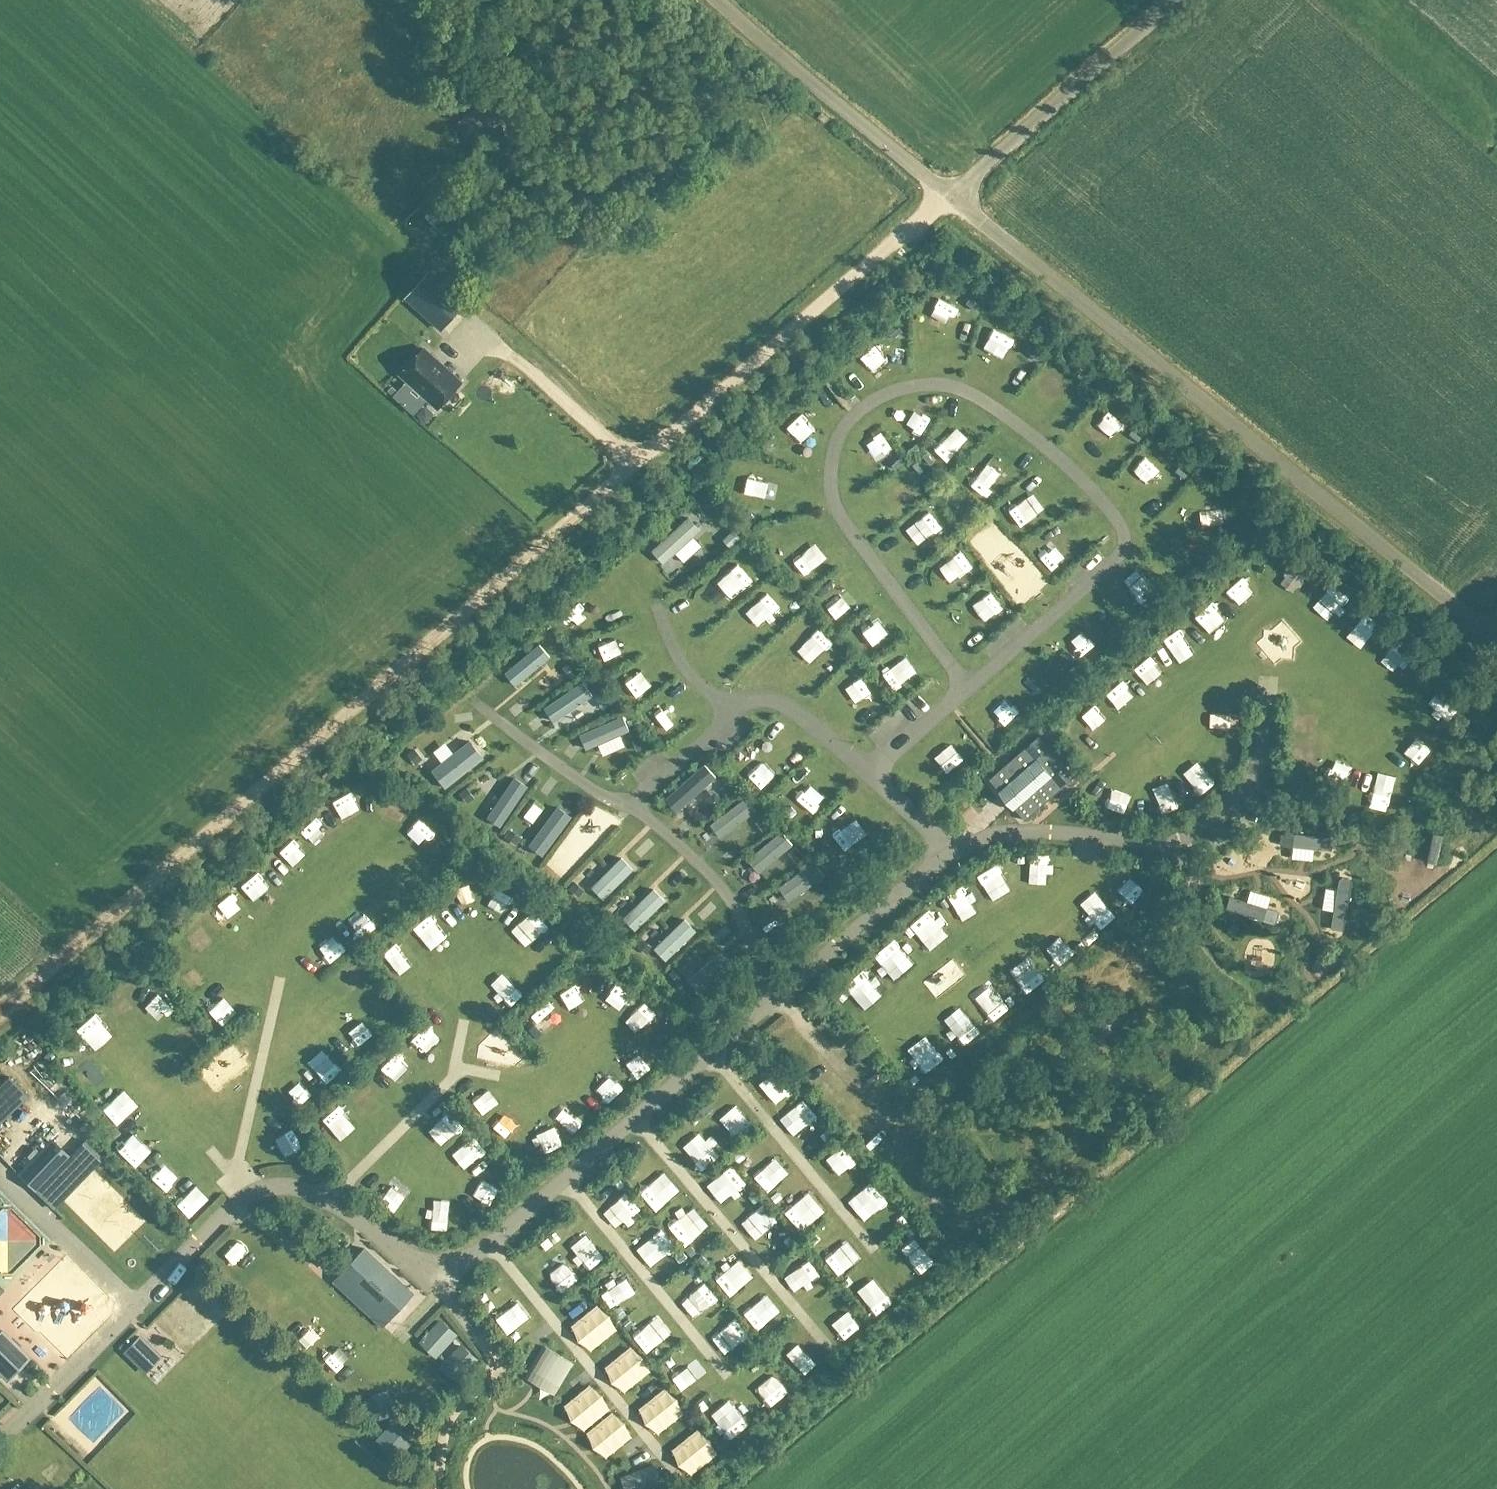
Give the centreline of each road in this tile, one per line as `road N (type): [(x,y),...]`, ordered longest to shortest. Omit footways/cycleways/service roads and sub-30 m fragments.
road 1 (track): [(946,195),(0,1018)]
road 2 (unclassified): [(1496,642),(946,195)]
road 3 (unclassified): [(946,195),(714,0)]
road 4 (unclassified): [(946,195),(1176,0)]

